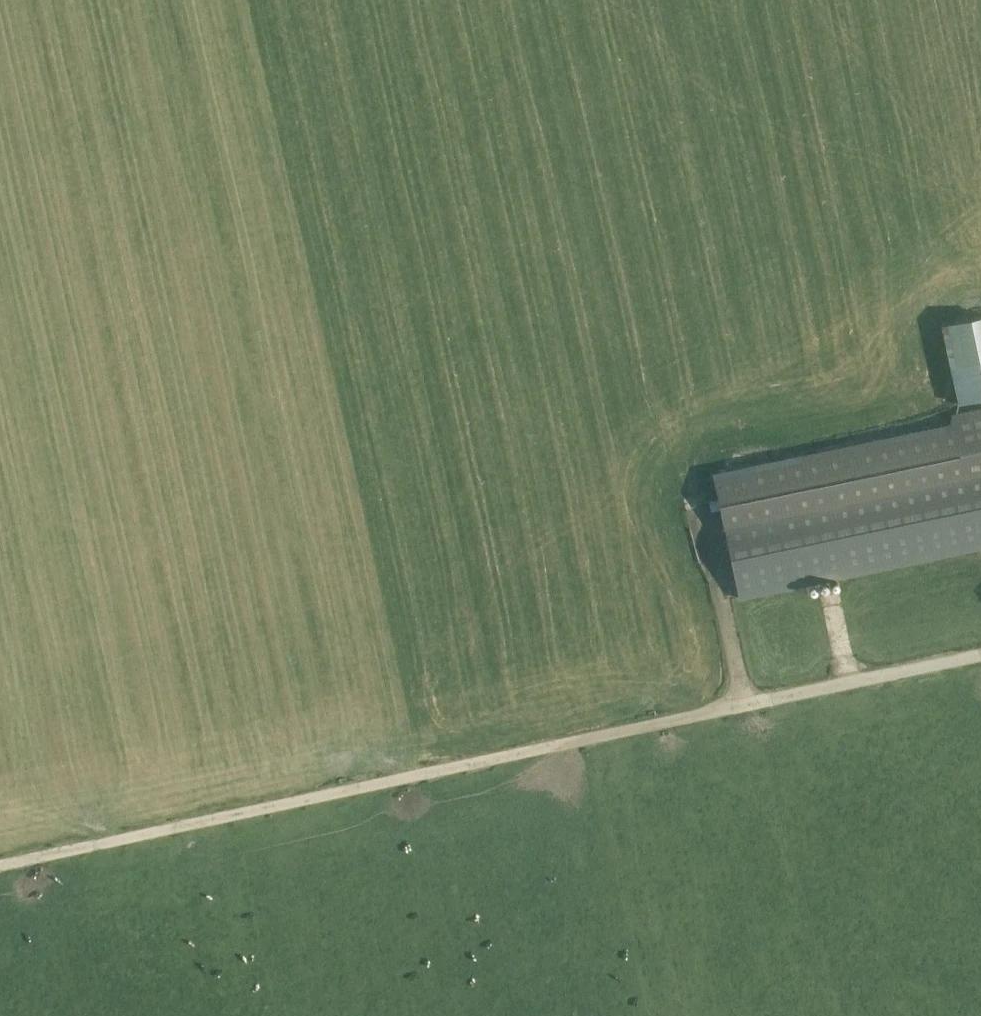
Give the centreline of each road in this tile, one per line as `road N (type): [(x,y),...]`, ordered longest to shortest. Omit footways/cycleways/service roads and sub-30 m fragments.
road 1 (unclassified): [(0,859),(980,647)]

